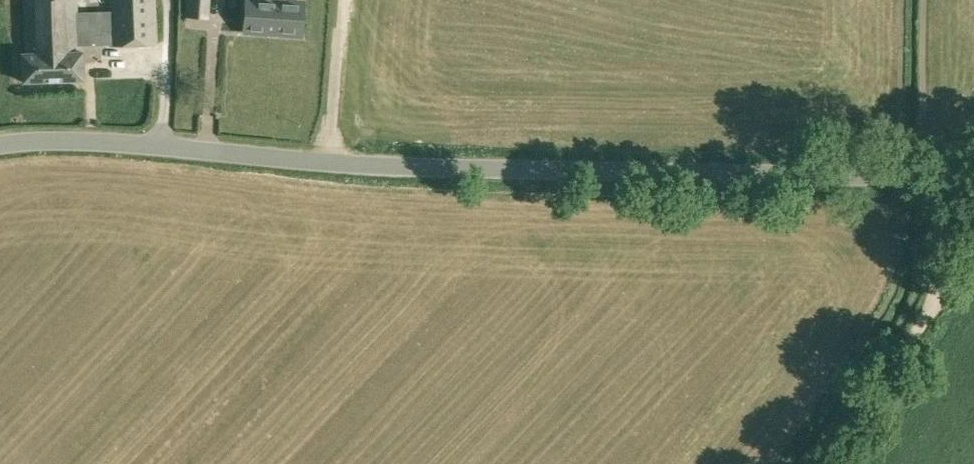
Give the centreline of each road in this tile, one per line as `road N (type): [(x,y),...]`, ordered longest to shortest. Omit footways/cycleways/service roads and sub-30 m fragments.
road 1 (unclassified): [(973,178),(449,171),(115,144),(0,144)]
road 2 (track): [(830,463),(930,321)]
road 3 (track): [(930,321),(932,177)]

